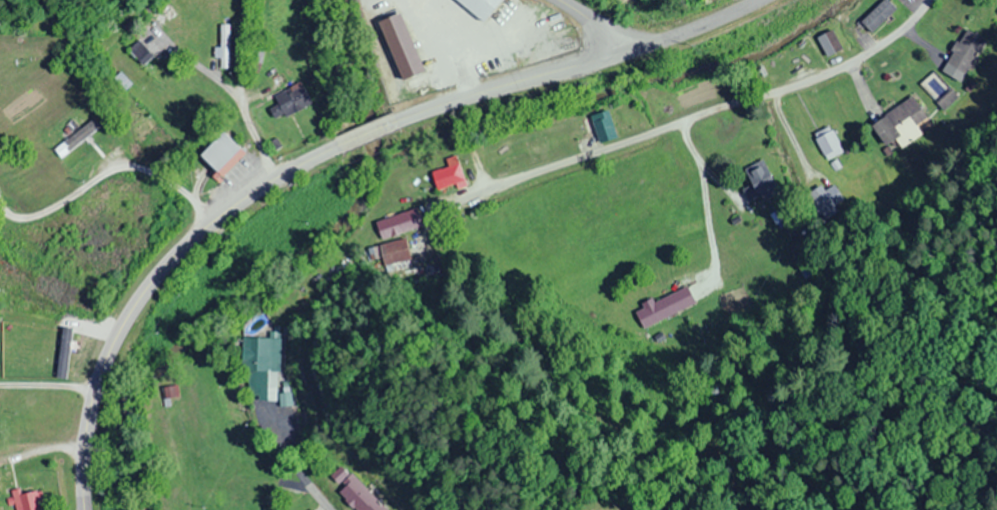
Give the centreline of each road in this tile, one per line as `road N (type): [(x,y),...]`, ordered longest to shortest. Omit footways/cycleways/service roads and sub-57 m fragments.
road 1 (secondary): [(83,509),(94,393),(134,306),(223,214),(344,144)]
road 2 (residential): [(510,183),(820,71),(878,41),(918,0)]
road 3 (secondary): [(398,122),(630,53)]
road 4 (tertiary): [(630,53),(755,0)]

